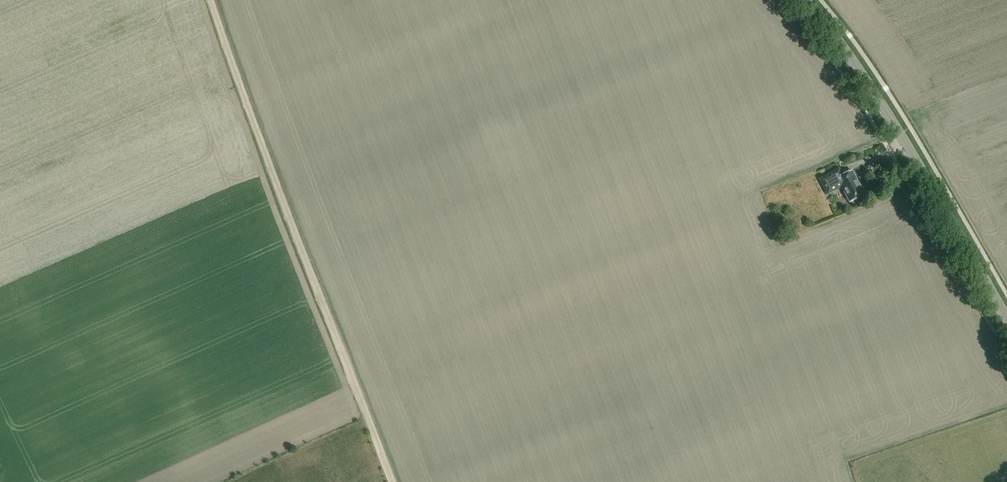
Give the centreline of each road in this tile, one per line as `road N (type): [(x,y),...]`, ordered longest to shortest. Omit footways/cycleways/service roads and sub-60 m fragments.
road 1 (track): [(210,0),(392,481)]
road 2 (tertiary): [(1006,316),(863,75),(806,0)]

